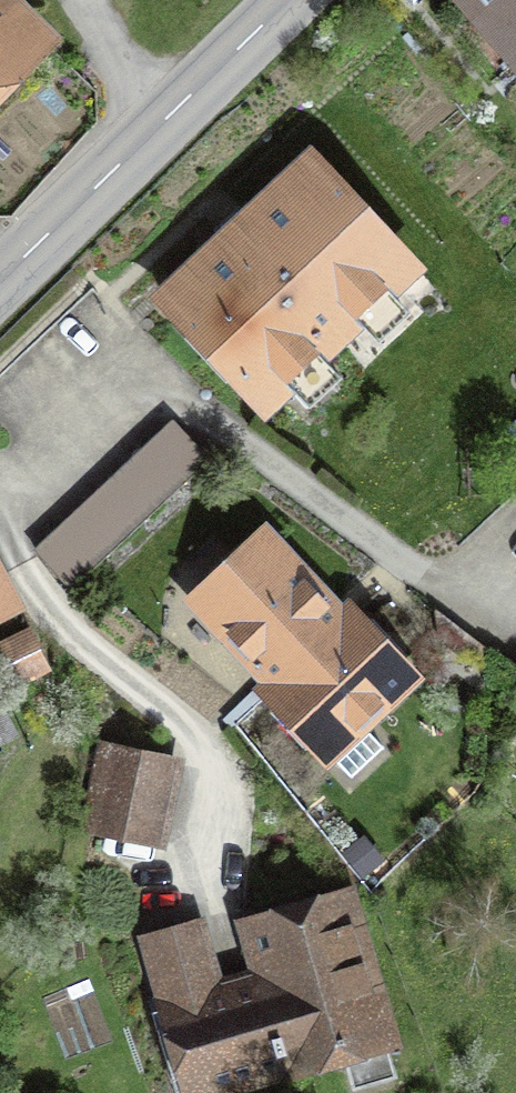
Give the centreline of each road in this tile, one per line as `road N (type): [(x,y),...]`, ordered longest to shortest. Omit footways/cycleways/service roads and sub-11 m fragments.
road 1 (tertiary): [(300,0),(0,304)]

